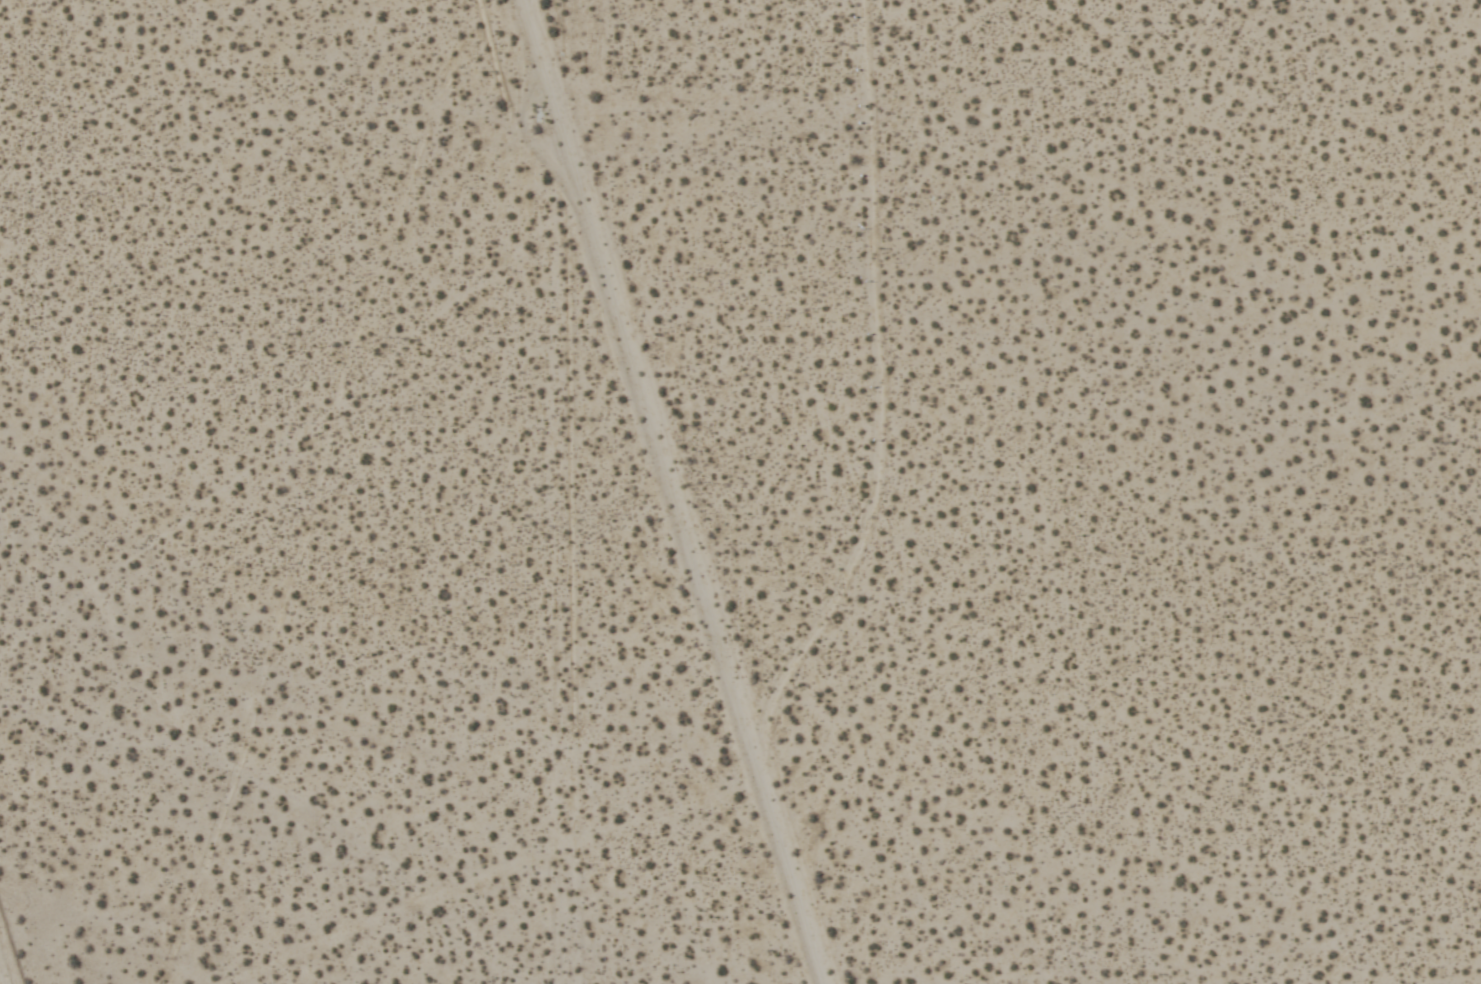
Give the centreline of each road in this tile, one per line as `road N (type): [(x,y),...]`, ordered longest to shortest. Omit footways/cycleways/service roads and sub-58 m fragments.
road 1 (track): [(831,983),(525,0)]

